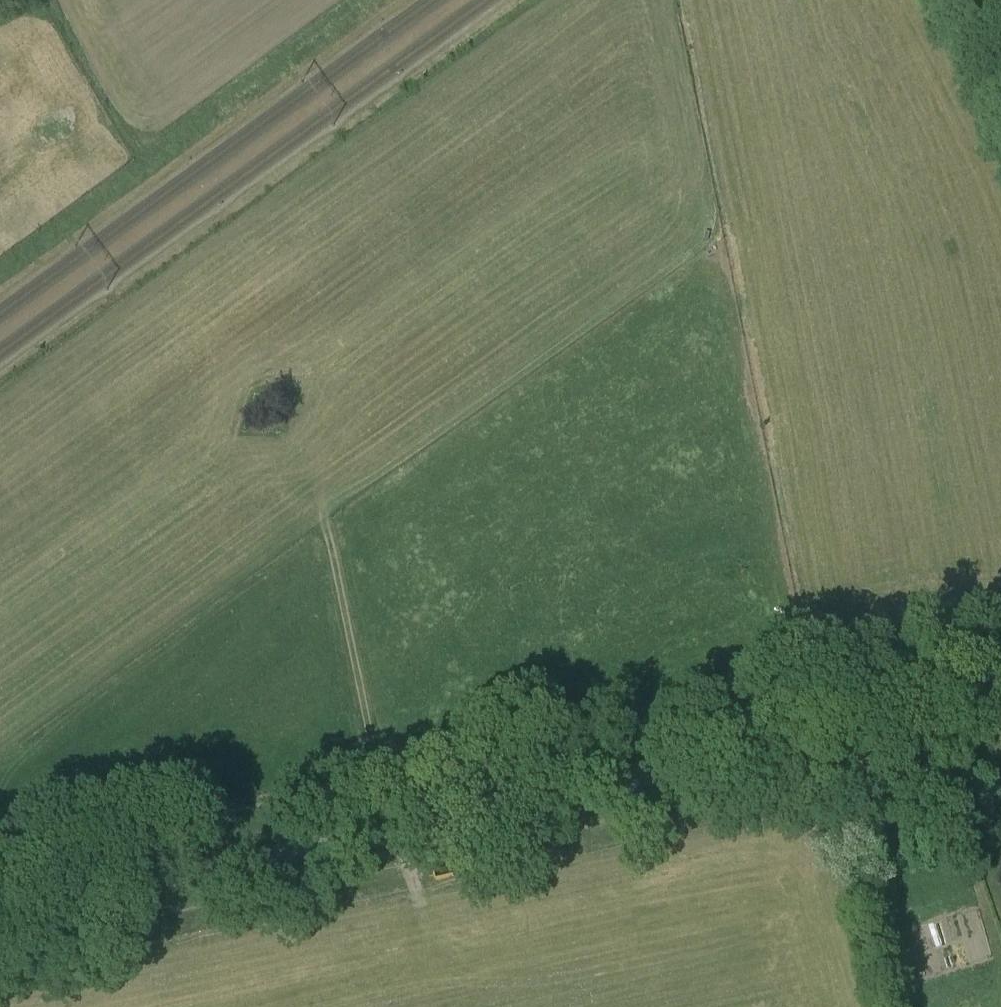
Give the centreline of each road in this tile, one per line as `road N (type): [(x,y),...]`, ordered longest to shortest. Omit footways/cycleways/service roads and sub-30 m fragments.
road 1 (unclassified): [(1000,694),(0,916)]

